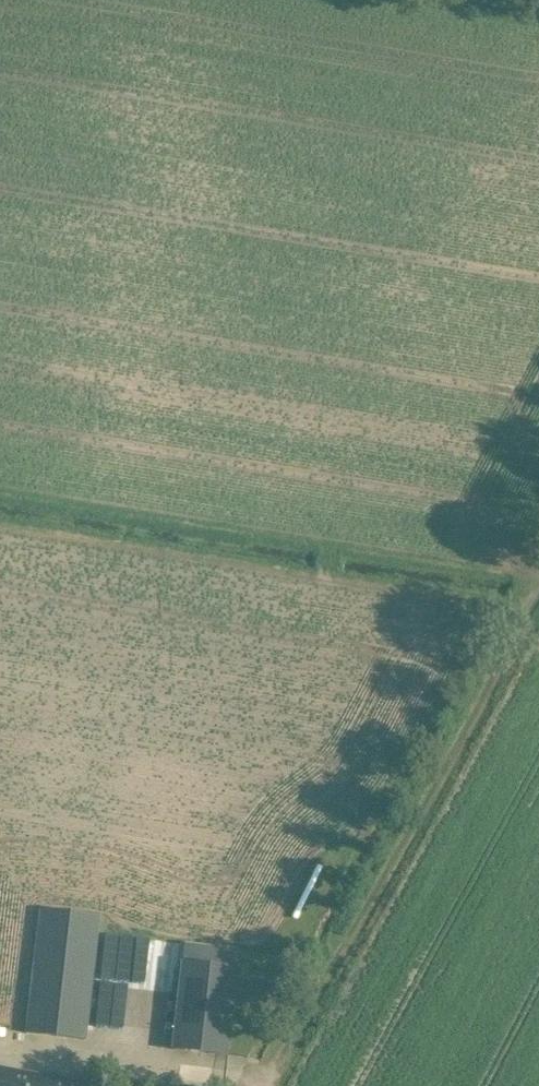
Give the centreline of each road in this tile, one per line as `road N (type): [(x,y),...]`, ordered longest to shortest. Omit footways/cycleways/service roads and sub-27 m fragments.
road 1 (track): [(257,1085),(538,578)]

